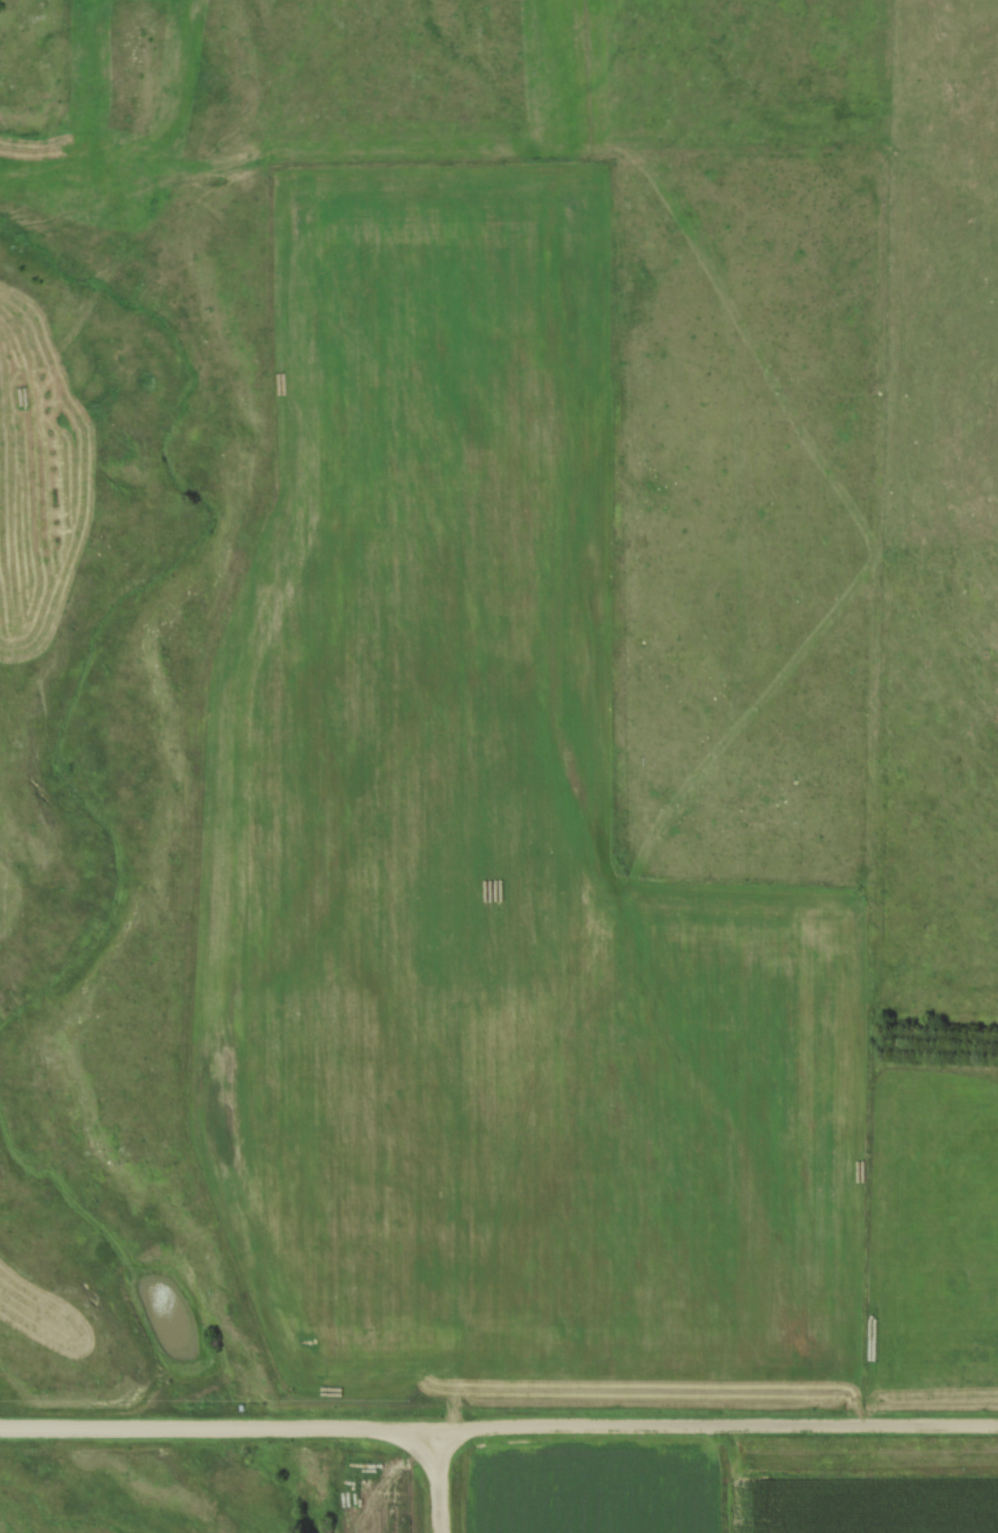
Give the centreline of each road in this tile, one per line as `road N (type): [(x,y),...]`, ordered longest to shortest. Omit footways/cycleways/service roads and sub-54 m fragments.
road 1 (residential): [(438,1431),(997,1428)]
road 2 (tertiary): [(0,1426),(438,1431)]

